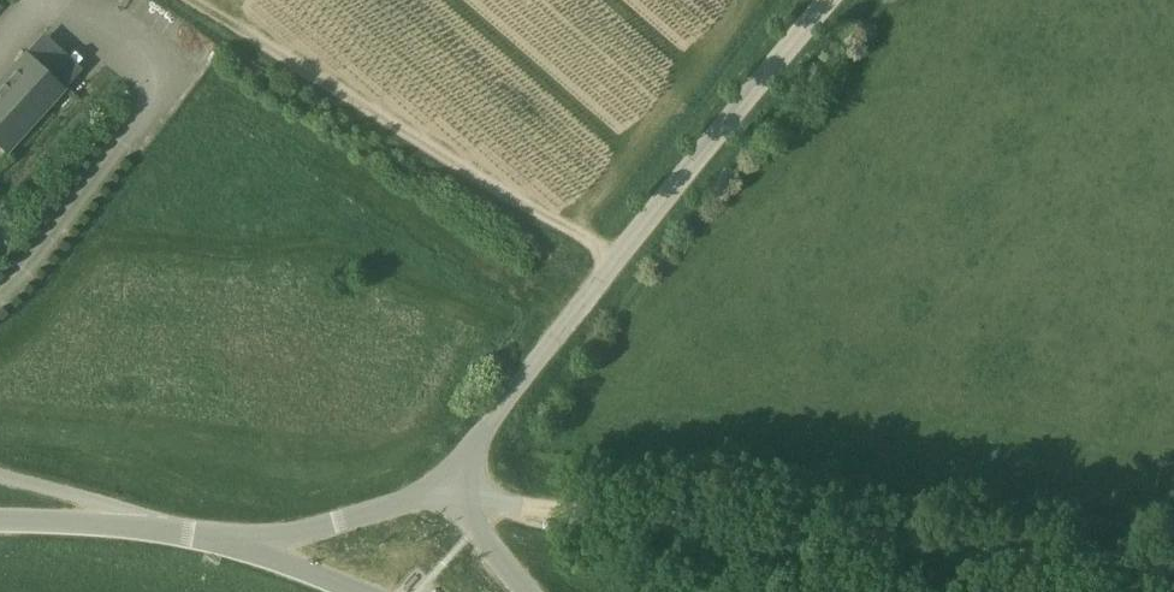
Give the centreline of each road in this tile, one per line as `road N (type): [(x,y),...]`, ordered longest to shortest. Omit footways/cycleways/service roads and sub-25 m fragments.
road 1 (track): [(1173,568),(564,507),(453,482)]
road 2 (unclassified): [(453,482),(834,0)]
road 3 (unclassified): [(237,546),(168,526),(0,525)]
road 4 (unclassified): [(237,546),(291,541),(403,510),(453,482)]
road 5 (unclassified): [(528,591),(469,523),(453,482)]
road 6 (unclassified): [(237,546),(353,591)]

